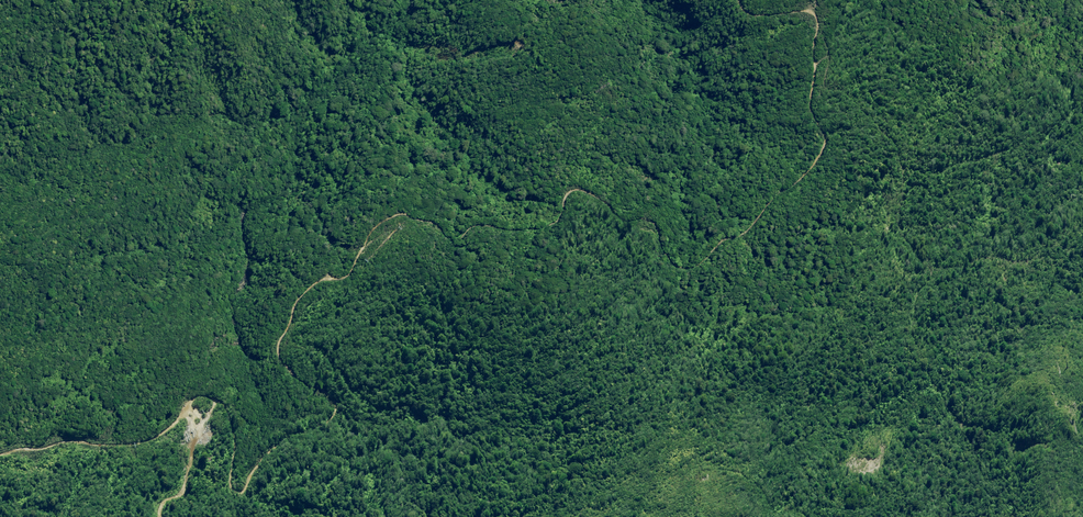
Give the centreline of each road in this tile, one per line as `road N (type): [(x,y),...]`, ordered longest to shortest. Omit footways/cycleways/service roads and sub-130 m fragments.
road 1 (track): [(192,392),(213,398),(227,422),(225,474),(240,489),(277,446),(314,437),(332,415),(277,361),(276,342),(291,303),(314,280),(350,274),(366,228),(396,214),(450,237),(472,227),(518,232),(557,217),(570,193),(589,195),(614,217),(651,223),(669,262),(688,267),(710,246),(744,237),(822,153),(809,98),(816,30)]
road 2 (track): [(1054,516),(1038,460),(1019,466),(995,437),(966,429),(924,368),(910,334),(930,274),(904,242),(896,215),(900,162),(834,87),(830,44),(816,30)]
road 3 (track): [(0,452),(152,436),(192,392)]
road 4 (track): [(697,516),(694,475),(724,468),(745,477),(783,516),(806,516)]
road 5 (track): [(192,392),(193,453),(156,516)]

